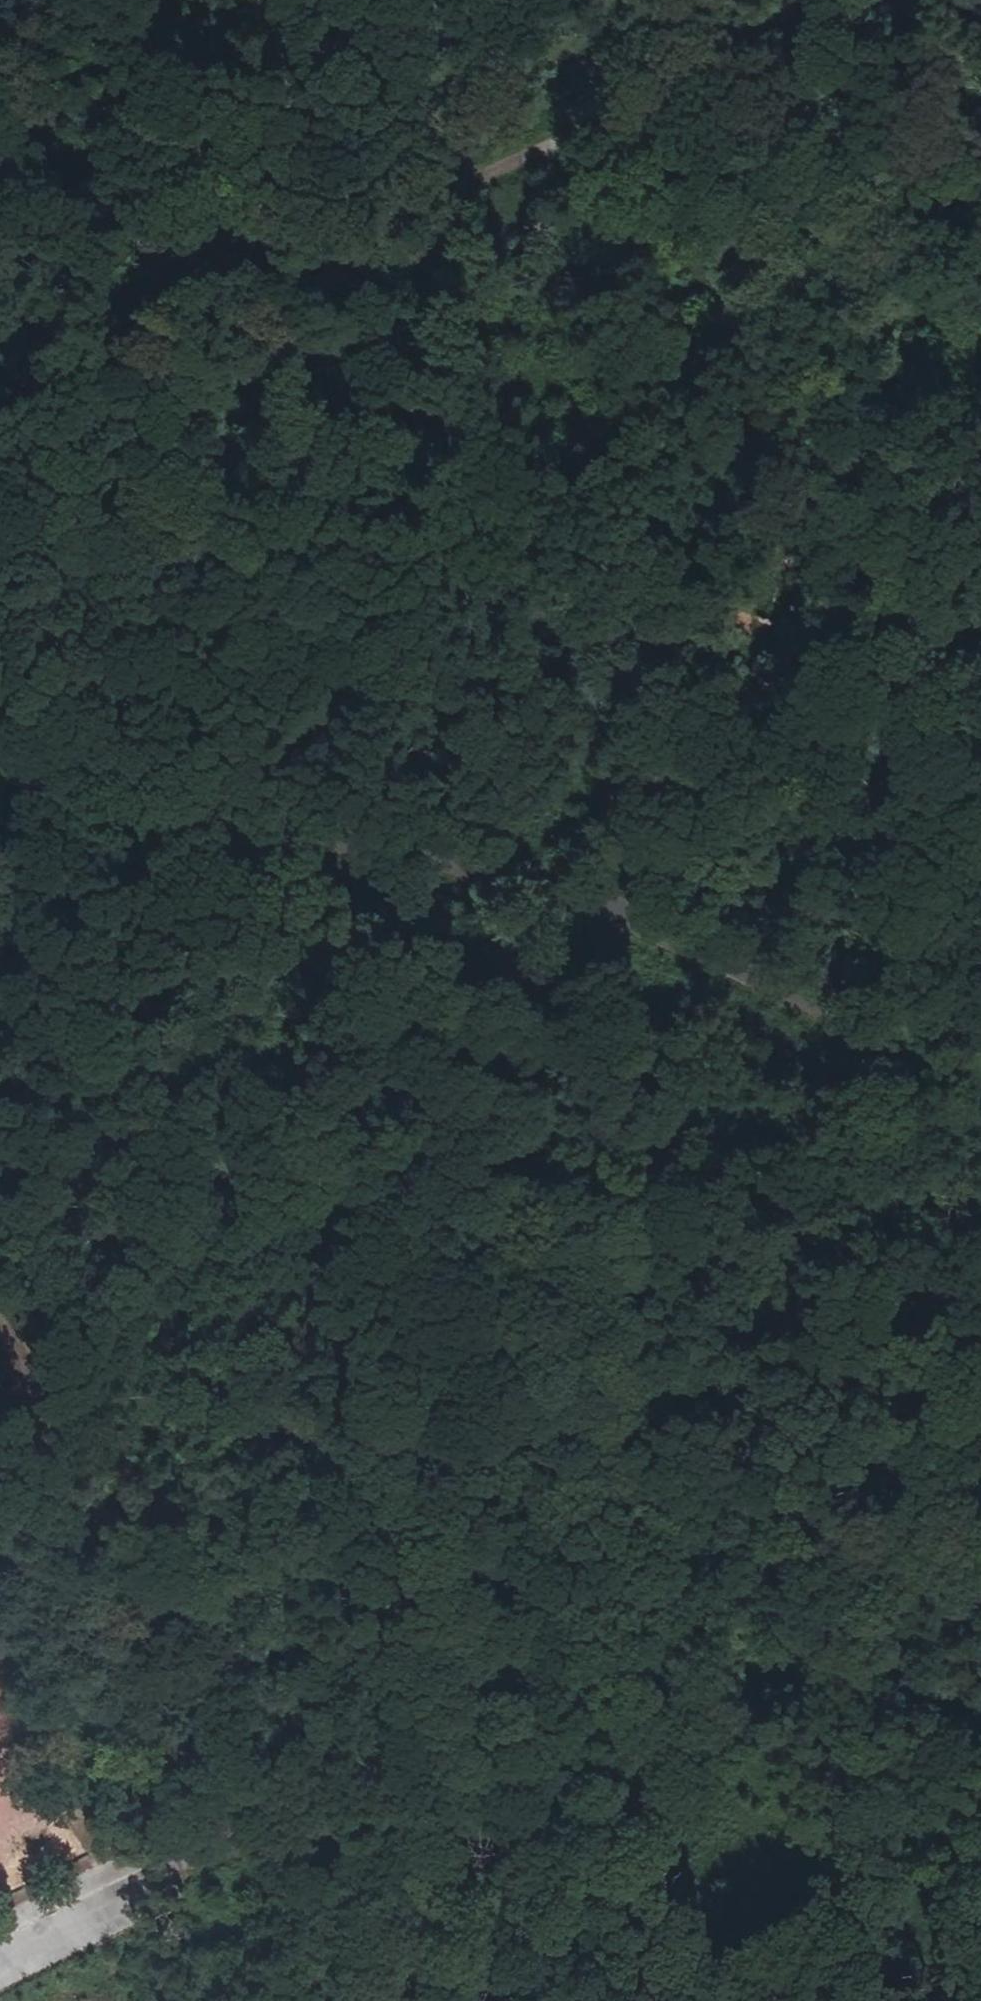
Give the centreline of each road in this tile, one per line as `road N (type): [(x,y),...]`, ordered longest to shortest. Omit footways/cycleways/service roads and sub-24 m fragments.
road 1 (track): [(872,0),(0,399)]

